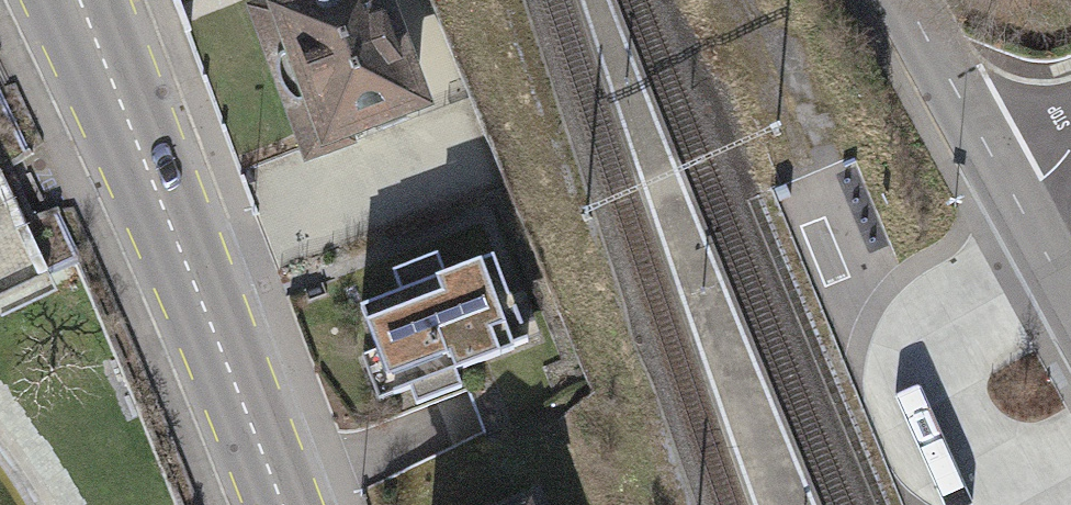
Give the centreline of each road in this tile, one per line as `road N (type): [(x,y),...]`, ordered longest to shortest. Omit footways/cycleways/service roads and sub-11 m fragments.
road 1 (primary): [(274,504),(69,0)]
road 2 (residential): [(1015,198),(906,0)]

